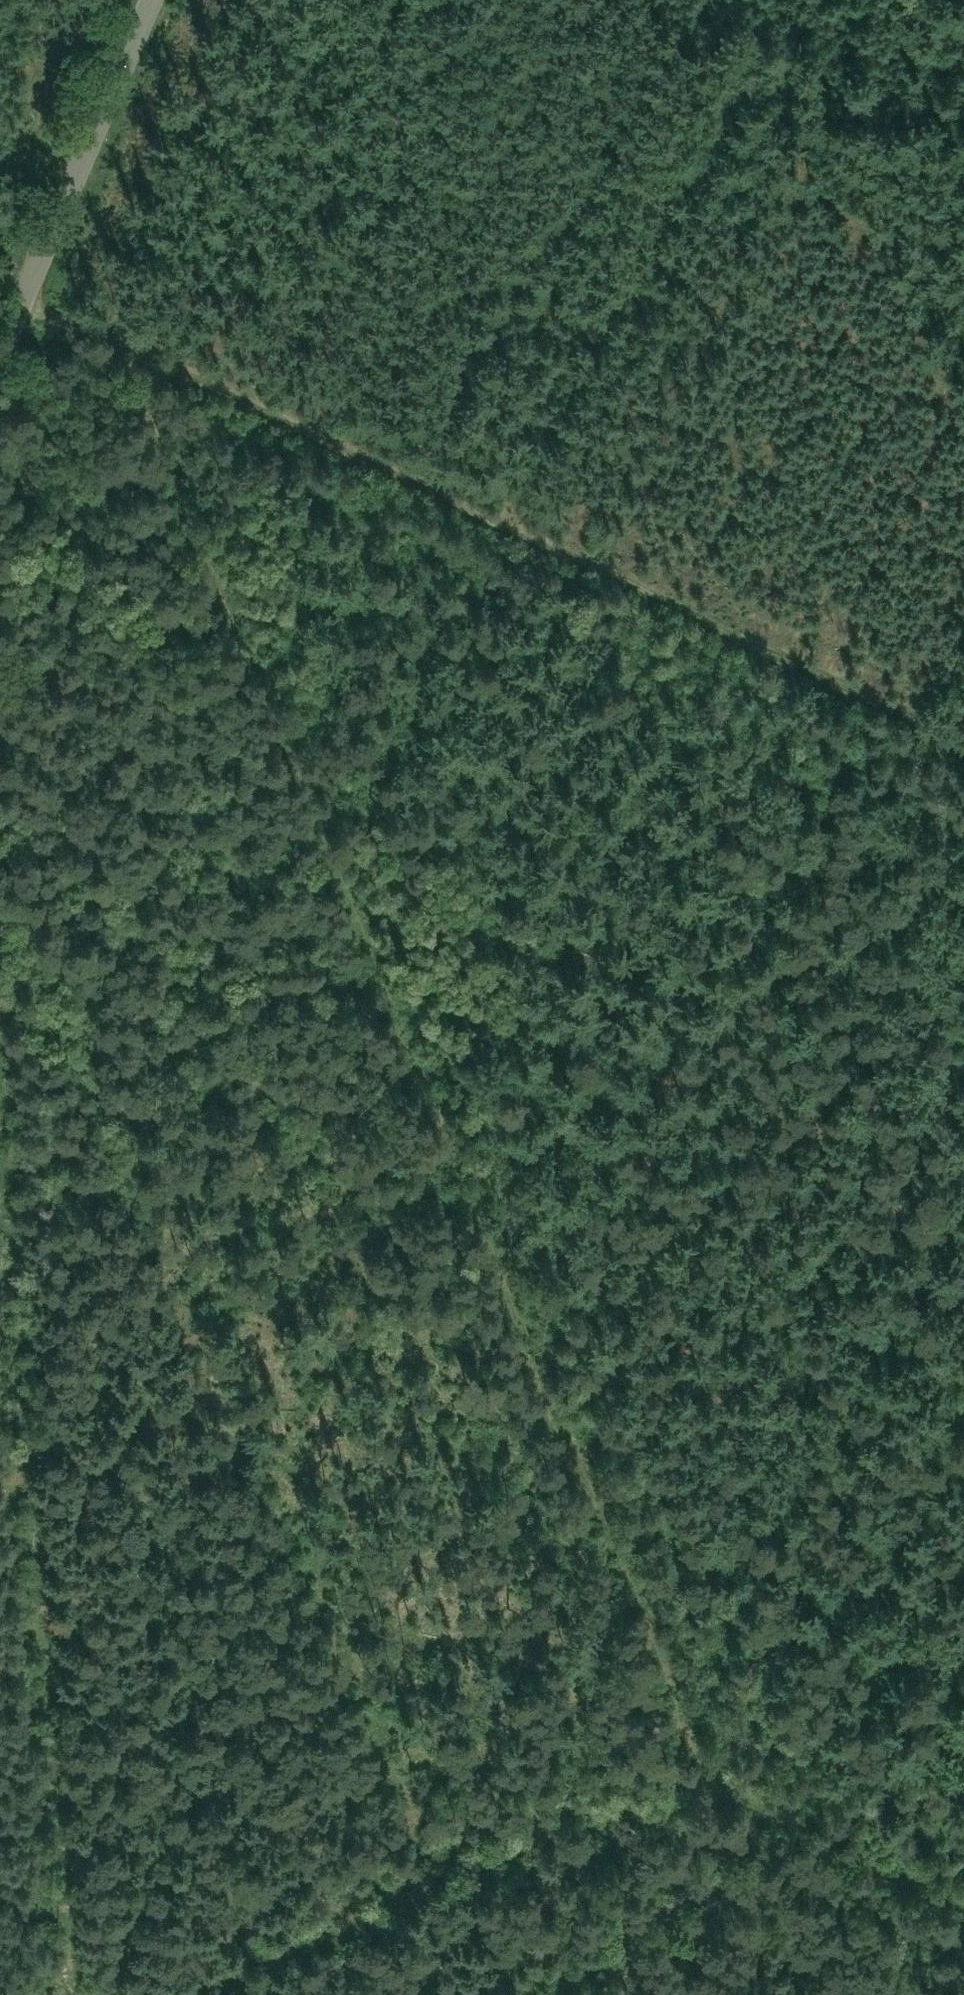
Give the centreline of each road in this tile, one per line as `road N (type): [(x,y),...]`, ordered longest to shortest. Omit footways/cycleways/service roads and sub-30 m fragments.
road 1 (residential): [(0,355),(154,0)]

